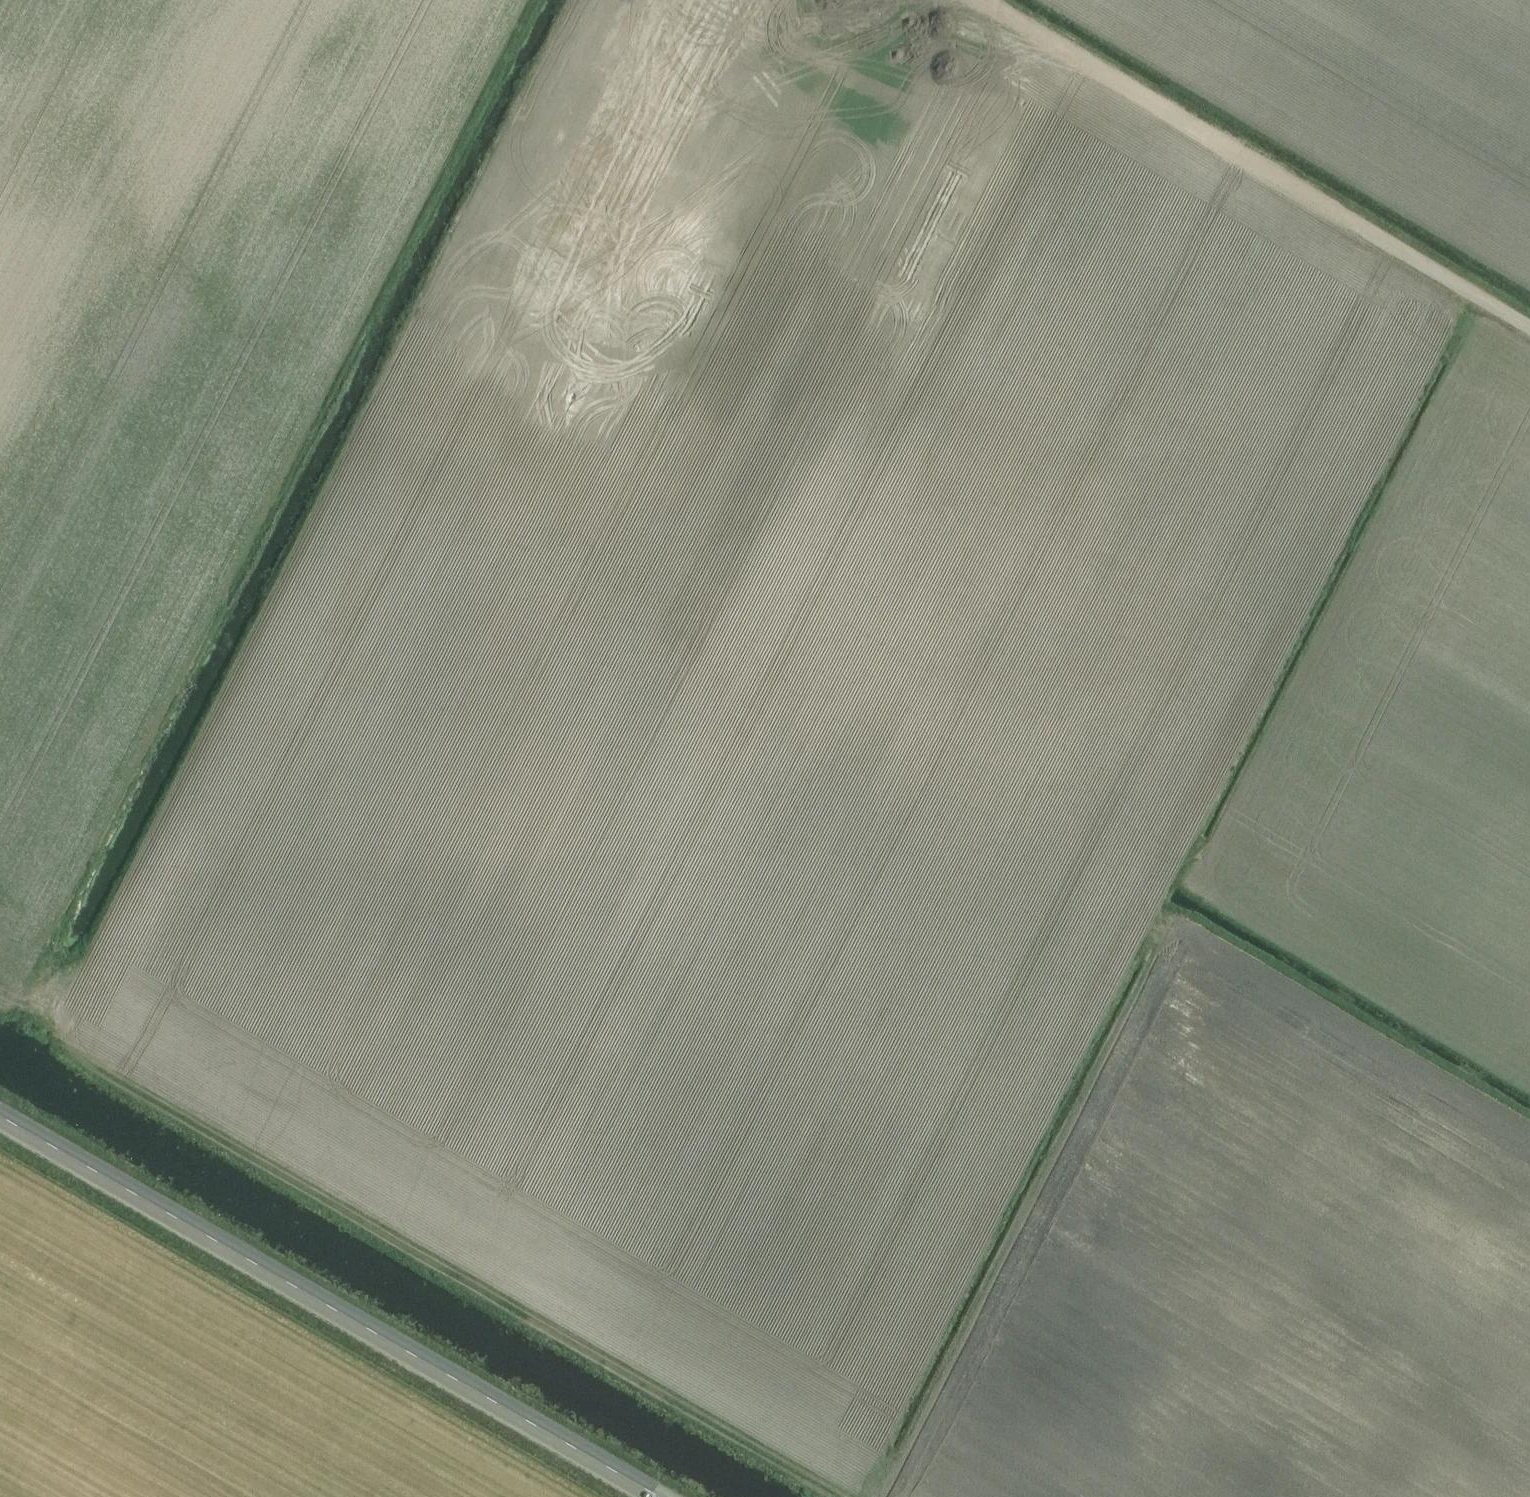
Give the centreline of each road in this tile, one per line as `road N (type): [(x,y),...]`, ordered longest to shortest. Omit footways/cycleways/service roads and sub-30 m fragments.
road 1 (secondary): [(658,1496),(0,1115)]

